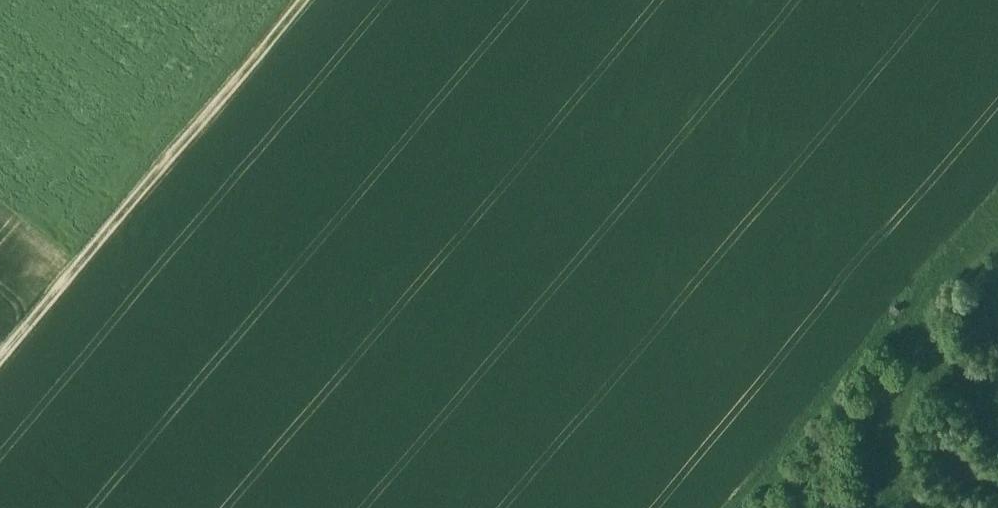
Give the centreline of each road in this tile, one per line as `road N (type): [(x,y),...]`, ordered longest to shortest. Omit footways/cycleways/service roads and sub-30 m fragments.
road 1 (track): [(308,0),(0,363)]

